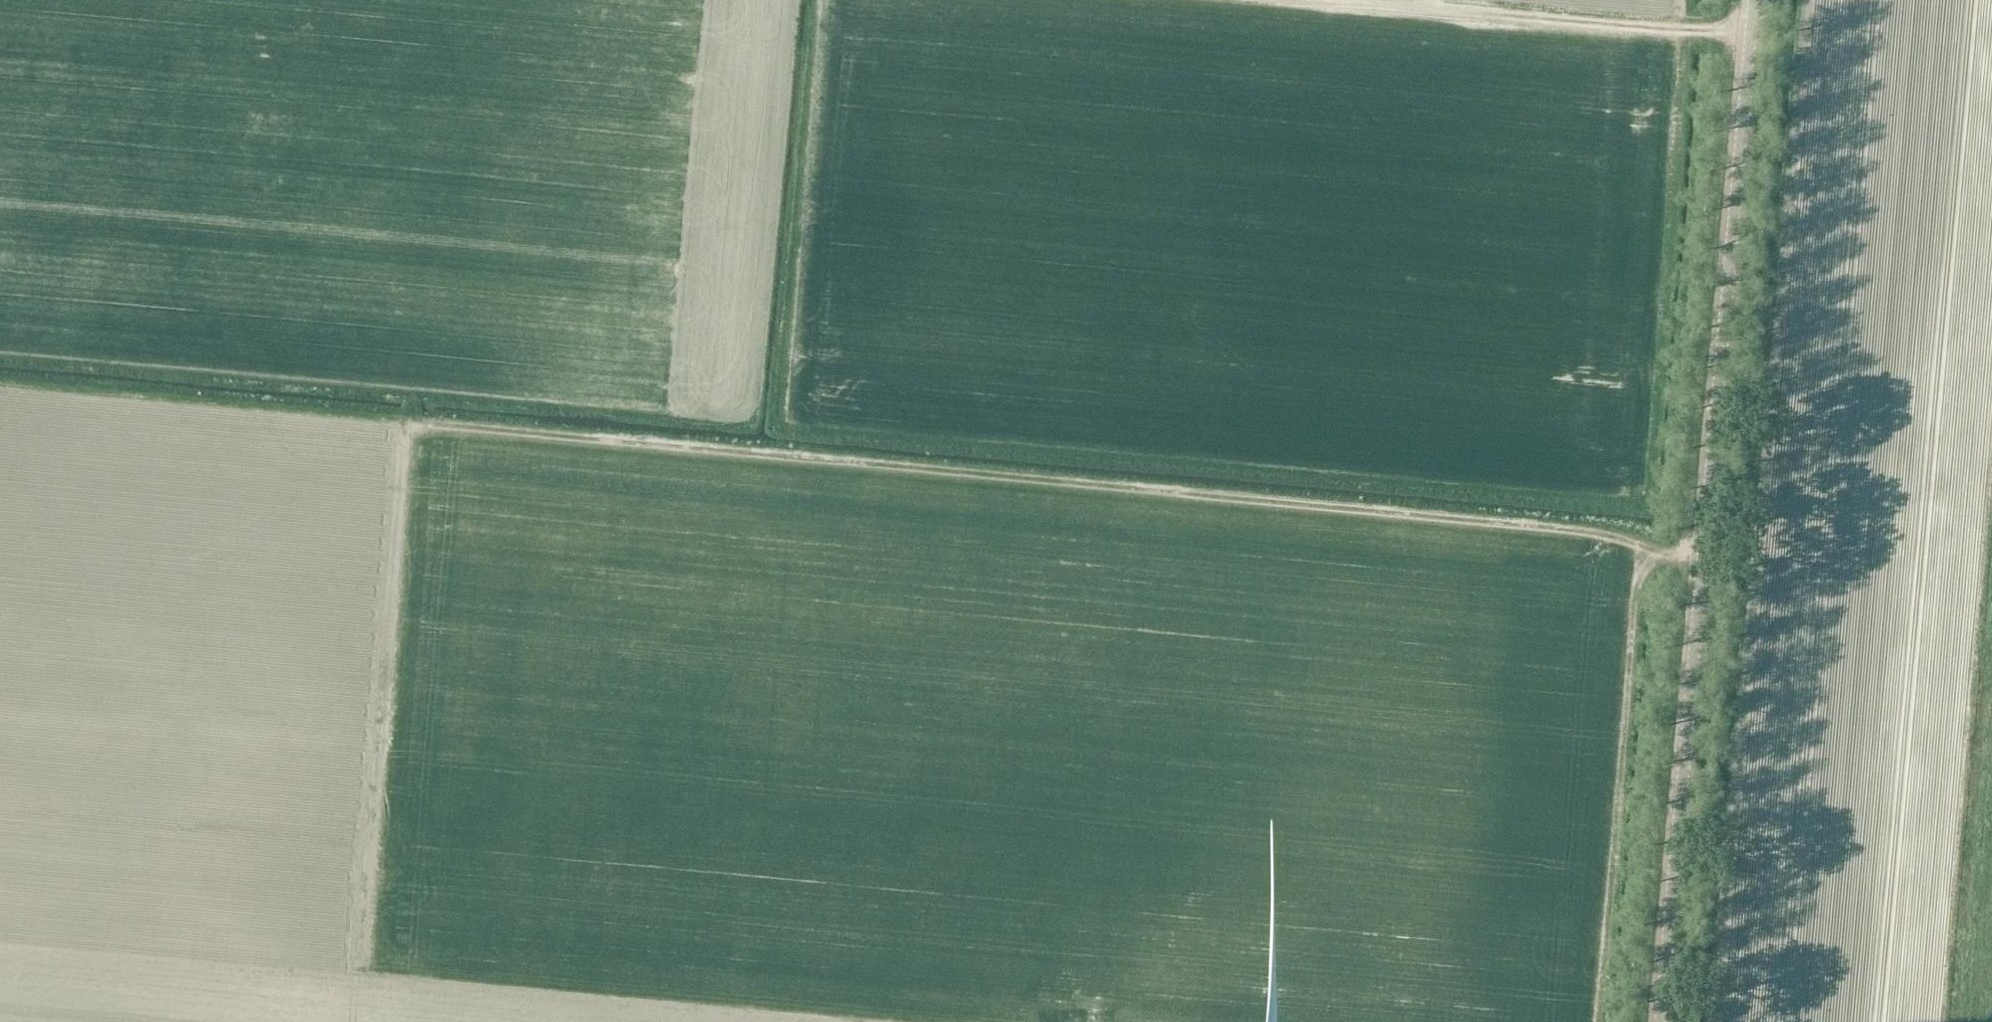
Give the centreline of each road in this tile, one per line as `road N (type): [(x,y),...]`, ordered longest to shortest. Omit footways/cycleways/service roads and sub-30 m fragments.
road 1 (tertiary): [(1666,1021),(1759,0)]
road 2 (track): [(1298,0),(1756,39)]

